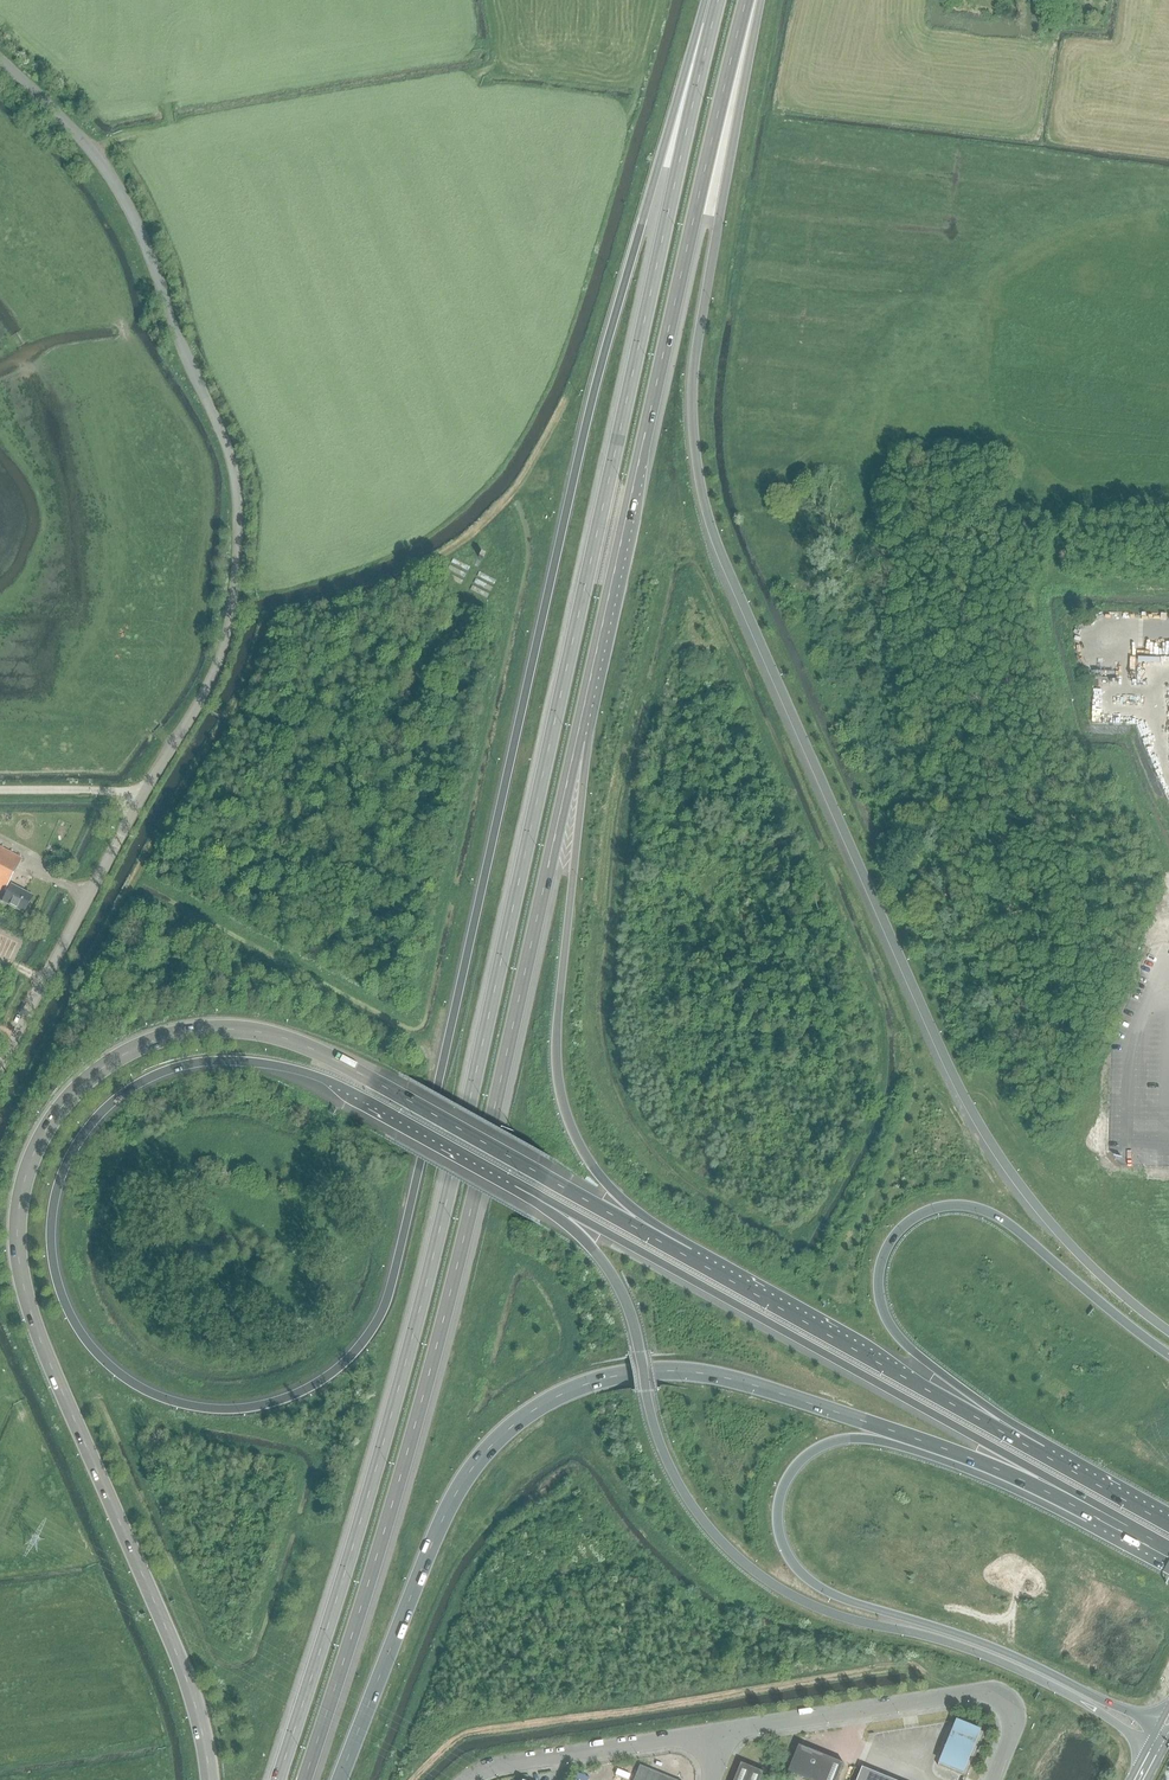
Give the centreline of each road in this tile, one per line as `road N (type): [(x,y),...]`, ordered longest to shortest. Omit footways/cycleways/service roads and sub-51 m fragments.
road 1 (trunk): [(718,0),(442,1214),(277,1779)]
road 2 (trunk): [(1168,1332),(1078,1254),(984,1134),(915,998),(716,542),(699,484),(691,391),(755,0)]
road 3 (trunk): [(683,1254),(340,1063),(261,1032),(201,1028),(155,1037),(76,1083),(23,1168),(13,1222),(18,1280),(192,1693),(210,1779)]
road 4 (trunk): [(712,0),(616,315),(426,1132)]
road 5 (trunk): [(426,1132),(384,1307),(340,1368),(303,1393),(230,1412),(159,1400),(104,1364),(65,1309),(49,1245),(54,1191),(77,1138),(141,1081),(196,1062),(284,1067),(347,1089),(426,1132)]
road 6 (unclassified): [(0,1065),(138,801),(199,705),(232,619),(241,537),(239,487),(212,400),(123,185),(0,61)]
road 7 (trunk): [(303,1779),(404,1471),(575,740)]
road 8 (trunk): [(554,1204),(625,1298),(655,1435),(675,1479),(747,1566),(828,1612),(997,1660),(1149,1742)]
road 9 (trunk): [(338,1779),(448,1507),(480,1460),(536,1409),(618,1376),(689,1373),(936,1446)]
road 10 (trunk): [(575,740),(746,0)]
road 11 (trunk): [(1158,1725),(1001,1650),(830,1592),(794,1565),(779,1533),(778,1503),(809,1451),(842,1438),(936,1446)]
road 12 (trunk): [(1044,1456),(891,1328),(878,1276),(893,1238),(914,1219),(947,1209),(984,1212),(1018,1231),(1168,1356)]
road 13 (trunk): [(554,1204),(986,1443),(1088,1513)]
road 14 (trunk): [(683,1254),(592,1166),(563,1091),(558,1048),(575,740)]
road 15 (trunk): [(1044,1456),(683,1254)]
road 16 (unclassified): [(989,1779),(1008,1723),(1005,1705),(987,1693),(718,1732)]
road 17 (track): [(223,718),(398,717),(470,572)]
road 18 (unclassified): [(718,1732),(495,1766),(469,1779)]
road 19 (trunk): [(936,1446),(1088,1513)]
road 20 (trunk): [(426,1132),(554,1204)]
road 21 (trunk): [(1168,1525),(1044,1456)]

